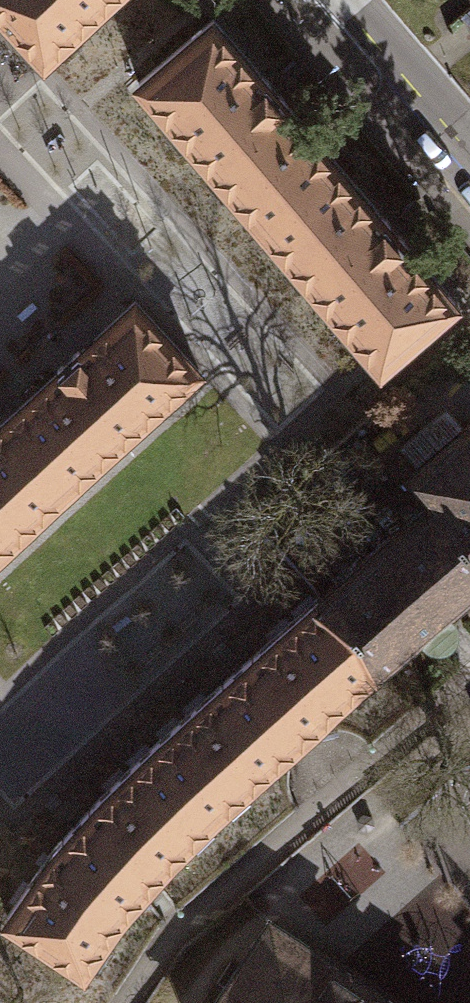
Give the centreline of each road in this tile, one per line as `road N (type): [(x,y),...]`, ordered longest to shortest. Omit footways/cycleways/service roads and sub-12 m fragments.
road 1 (residential): [(350,0),(469,135)]

